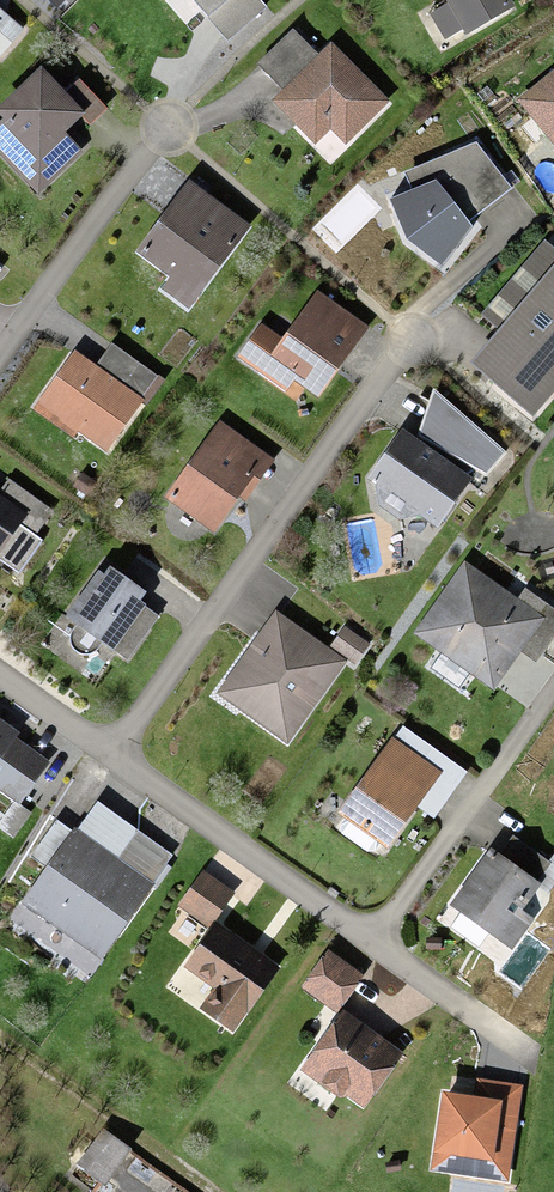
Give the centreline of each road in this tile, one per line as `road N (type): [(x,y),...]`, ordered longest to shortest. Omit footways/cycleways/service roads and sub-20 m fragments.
road 1 (residential): [(113,754),(413,339)]
road 2 (residential): [(113,754),(372,941)]
road 3 (residential): [(372,941),(553,687)]
road 4 (residential): [(170,127),(0,360)]
road 5 (track): [(0,1044),(206,1191)]
road 6 (residential): [(372,941),(538,1060)]
road 7 (residential): [(0,672),(113,754)]

